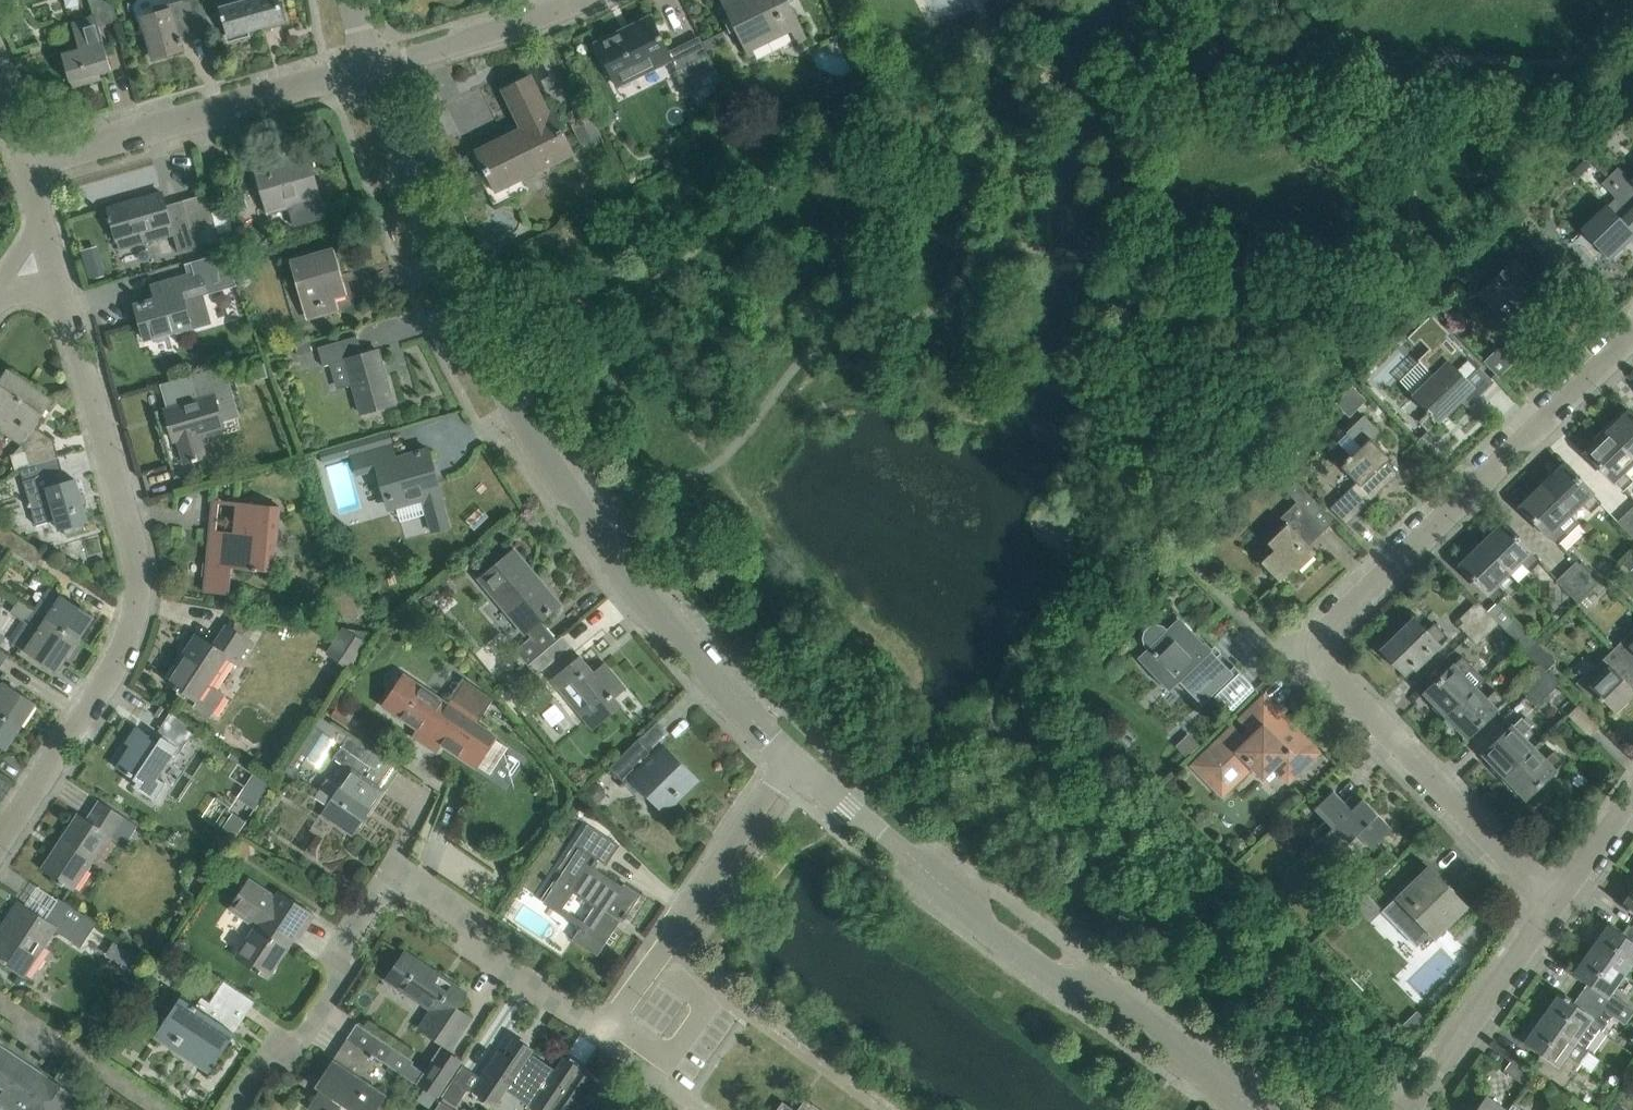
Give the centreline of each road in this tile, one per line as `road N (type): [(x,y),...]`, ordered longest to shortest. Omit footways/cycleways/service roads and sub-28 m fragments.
road 1 (residential): [(787,758),(656,609),(483,349),(409,207),(365,56)]
road 2 (residential): [(0,814),(116,631),(128,583),(123,515),(31,224)]
road 3 (residential): [(1255,1109),(1107,993),(1052,971),(955,901),(907,852),(787,758)]
road 4 (residential): [(1323,647),(1332,623),(1632,332)]
road 5 (residential): [(14,165),(365,56)]
road 6 (residential): [(1555,900),(1328,670),(1323,647)]
road 7 (residential): [(617,1017),(787,758)]
road 8 (residential): [(233,1109),(266,1056),(302,1035),(338,973),(332,959),(391,866)]
road 9 (residential): [(391,866),(467,913),(474,948),(606,1028),(617,1017)]
road 10 (residential): [(1411,1109),(1555,900)]
road 11 (residential): [(365,56),(540,0)]
road 12 (residential): [(617,1017),(670,1054),(705,1003),(668,977)]
road 13 (residential): [(1555,900),(1632,801)]

